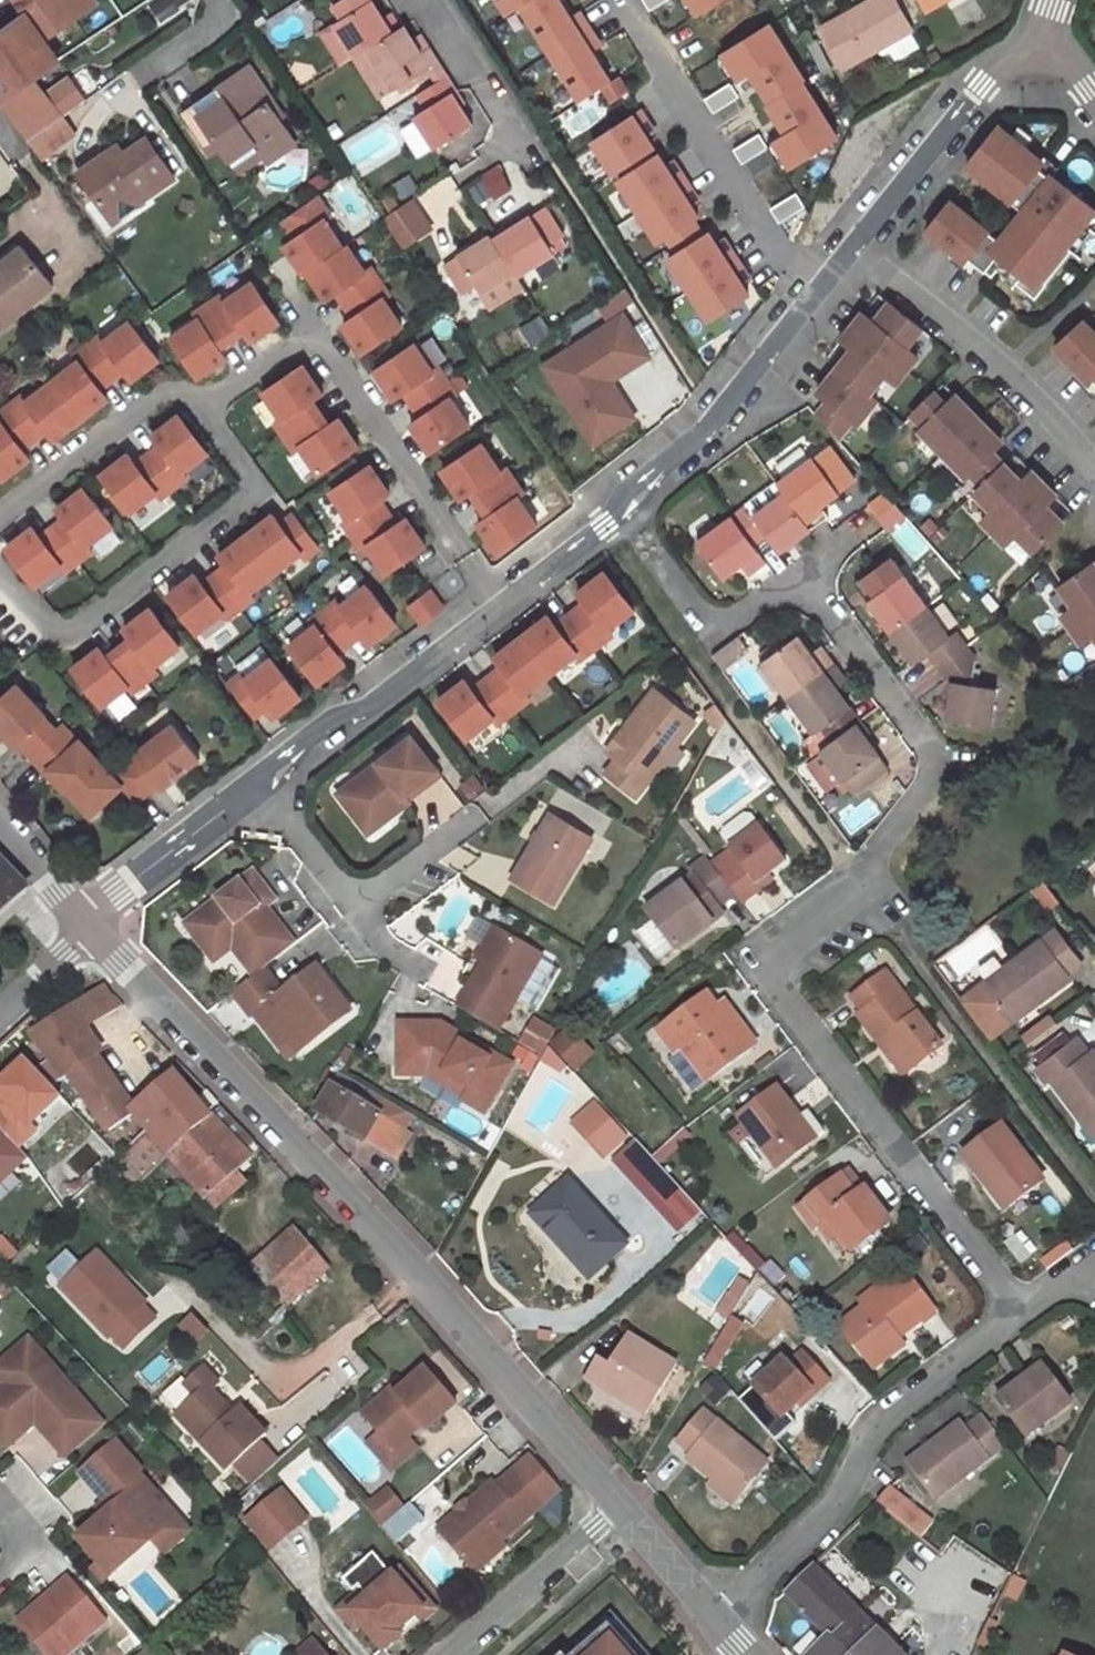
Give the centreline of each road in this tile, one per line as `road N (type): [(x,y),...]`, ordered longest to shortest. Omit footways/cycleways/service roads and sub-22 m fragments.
road 1 (residential): [(1013,1315),(760,972),(857,893),(939,757),(805,578)]
road 2 (unclassified): [(620,1504),(96,932)]
road 3 (residential): [(201,394),(303,320),(501,598)]
road 4 (residential): [(828,305),(775,375),(501,598)]
road 5 (residential): [(0,570),(43,628),(71,635),(247,497),(244,459),(201,394)]
road 6 (residential): [(716,1620),(837,1501),(875,1419),(1013,1315)]
road 7 (residential): [(611,0),(794,276),(828,305)]
road 8 (residential): [(864,257),(1000,373),(1094,485)]
road 9 (residential): [(501,598),(250,791)]
road 10 (residential): [(1027,41),(864,257)]
road 11 (residential): [(0,509),(161,384),(201,394)]
road 12 (residential): [(805,578),(719,621),(705,617),(633,519)]
road 13 (residential): [(446,1654),(620,1504)]
road 14 (residential): [(250,791),(85,922)]
road 15 (residential): [(414,0),(512,142)]
road 16 (residential): [(353,904),(478,809)]
road 17 (residential): [(250,791),(353,904)]
road 18 (unclassified): [(716,1620),(620,1504)]
road 19 (unclassified): [(0,1020),(96,932)]
road 20 (unclassified): [(85,922),(0,828)]

